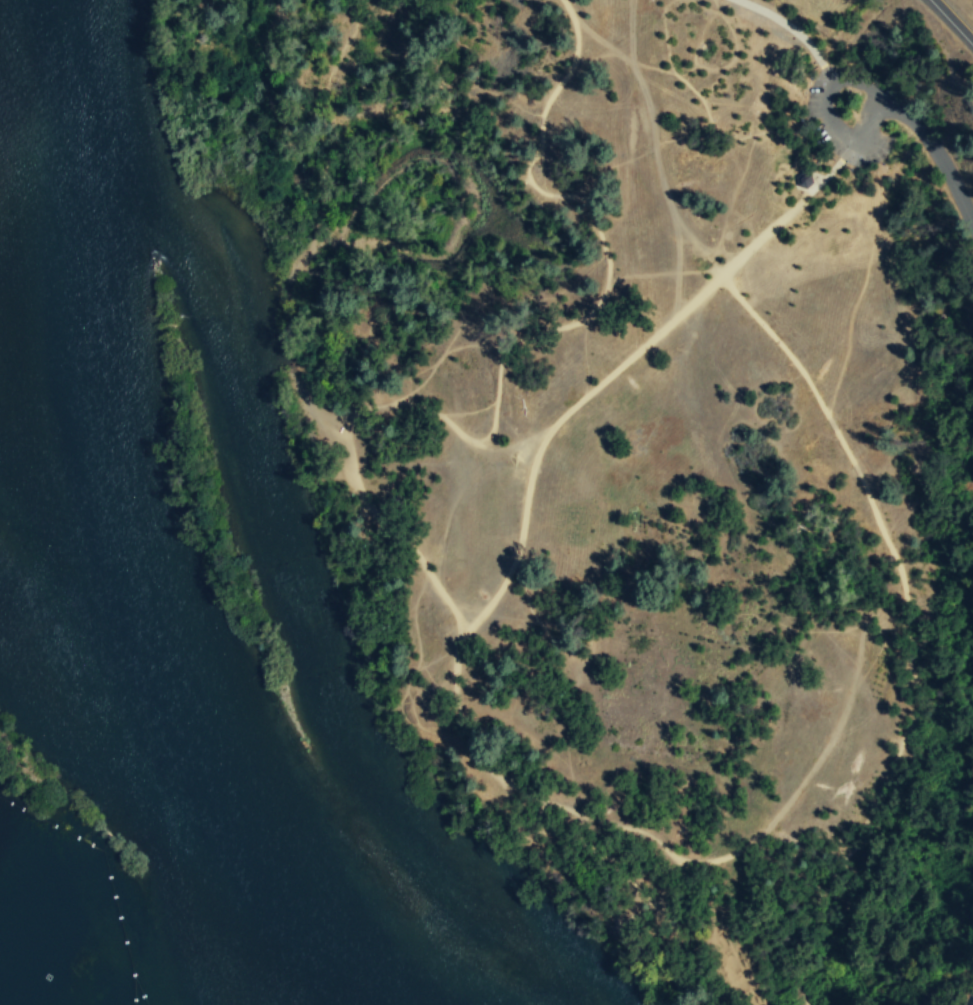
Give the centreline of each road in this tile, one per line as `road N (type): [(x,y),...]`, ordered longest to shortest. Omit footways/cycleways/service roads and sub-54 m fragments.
road 1 (residential): [(892,103),(926,138),(972,222)]

